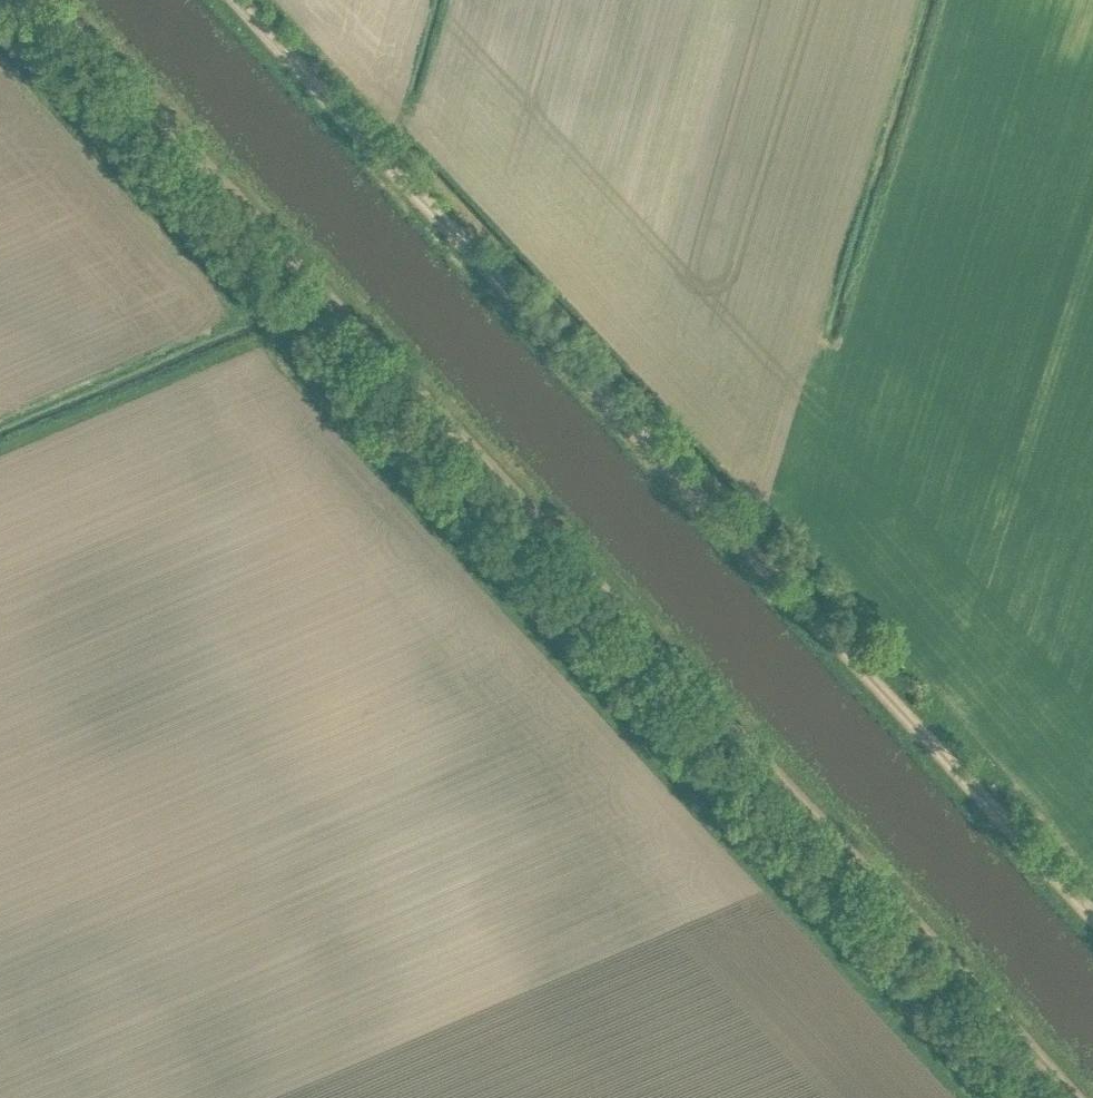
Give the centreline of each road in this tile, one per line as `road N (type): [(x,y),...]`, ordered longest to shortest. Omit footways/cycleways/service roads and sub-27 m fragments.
road 1 (track): [(45,0),(1070,1097)]
road 2 (track): [(1092,916),(247,0)]

